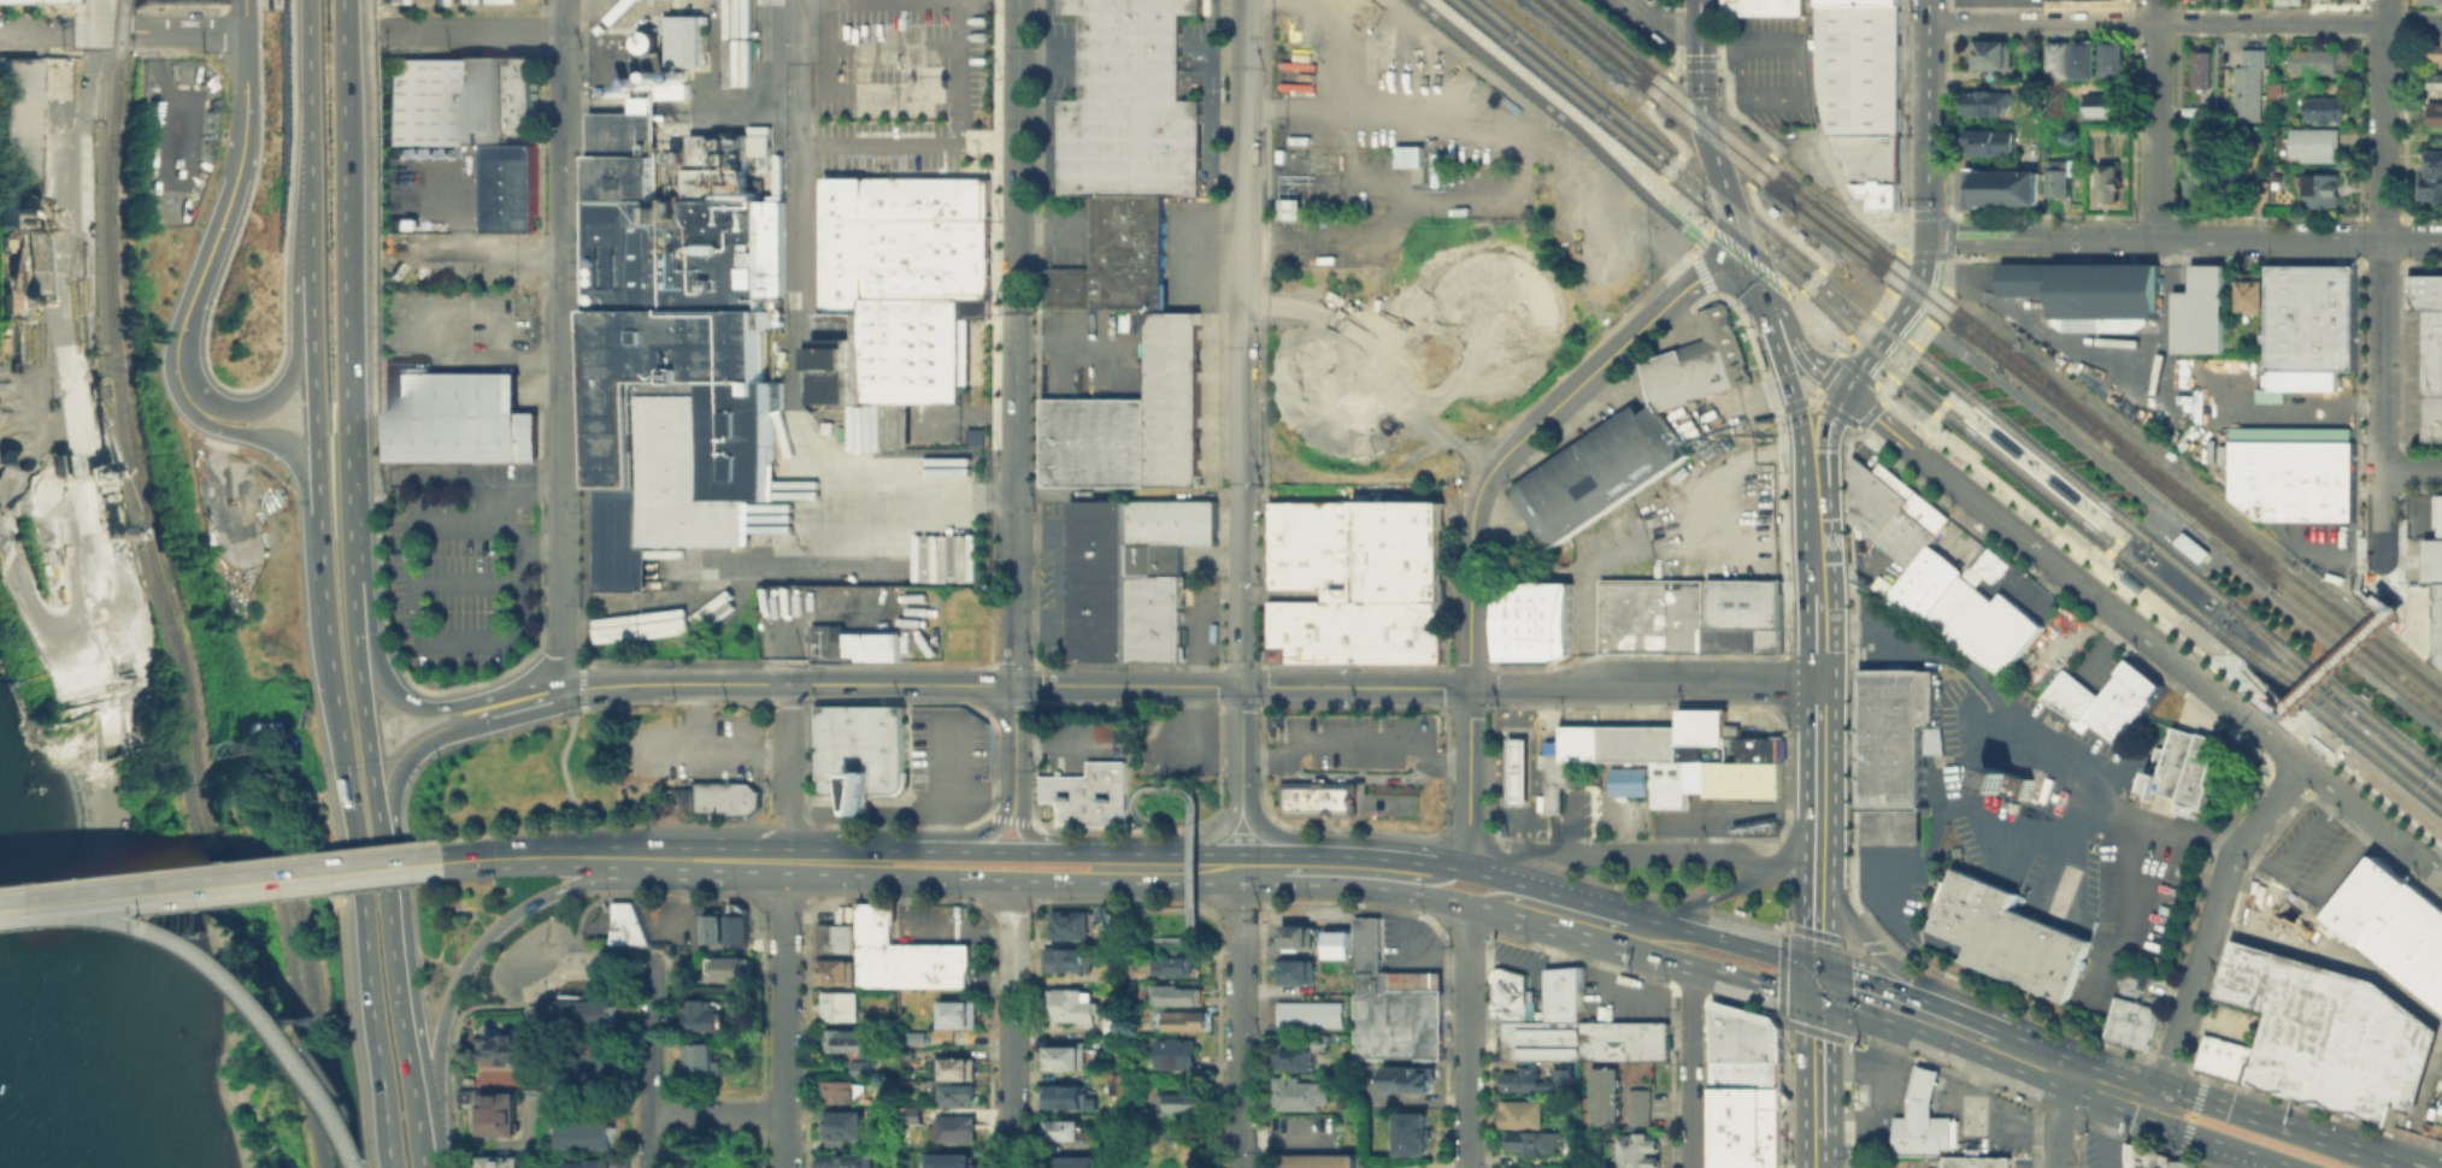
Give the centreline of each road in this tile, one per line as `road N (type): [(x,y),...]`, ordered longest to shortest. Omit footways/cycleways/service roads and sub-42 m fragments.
road 1 (residential): [(1843,391),(2441,874)]
road 2 (residential): [(1243,0),(1242,686)]
road 3 (tertiary): [(1019,0),(1014,685)]
road 4 (primary): [(848,862),(882,875),(1341,885),(1472,908)]
road 5 (residential): [(563,106),(563,691)]
road 6 (residential): [(1925,236),(2441,240)]
road 7 (residential): [(1929,20),(2441,23)]
road 8 (trunk): [(10,912),(130,924),(206,958),(277,1019),(310,1060),(369,1163)]
road 9 (trunk): [(1014,685),(645,684),(563,691)]
road 10 (trunk): [(10,912),(440,862)]
road 11 (trunk): [(247,28),(245,147),(173,349),(184,394),(206,413)]
road 12 (residential): [(2302,762),(2229,855),(2156,1104)]
road 13 (trunk): [(434,1103),(448,997),(472,952),(528,904),(663,859)]
road 14 (trunk): [(348,373),(343,0)]
road 15 (residential): [(1478,495),(1507,453),(1687,284),(1718,272),(1754,276)]
road 16 (primary): [(1472,908),(1819,1004)]
road 17 (residential): [(1818,682),(1470,688)]
road 18 (trunk): [(563,691),(541,684),(463,704),(398,700),(376,666),(353,541)]
road 19 (trunk): [(376,869),(353,541)]
road 20 (tertiary): [(1413,0),(1665,211)]
road 21 (residential): [(2383,240),(2382,567)]
road 22 (trunk): [(434,1103),(401,931),(389,786)]
road 23 (trunk): [(310,235),(318,551)]
road 24 (residential): [(1770,869),(1724,853),(1553,850),(1466,867)]
road 25 (residential): [(785,861),(785,1167)]
road 26 (trunk): [(430,1167),(376,869)]
road 27 (trunk): [(352,869),(404,1167)]
road 28 (primary): [(2031,1058),(2003,1013),(1900,969),(1878,951),(1818,868)]
road 29 (residential): [(1013,880),(1011,1167)]
road 30 (secondary): [(1699,0),(1703,116),(1754,276)]
road 31 (residential): [(1241,884),(1240,1167)]
road 32 (residential): [(1472,908),(1468,1167)]
road 33 (residential): [(2384,0),(2383,240)]
road 34 (secondary): [(1925,236),(1929,0)]
road 35 (residential): [(2157,0),(2155,236)]
road 36 (trunk): [(307,0),(310,235)]
road 37 (primary): [(1112,854),(878,850)]
road 38 (primary): [(2031,1058),(1995,1027),(1819,967)]
road 39 (residential): [(1470,688),(1242,686)]
road 40 (residential): [(1242,686),(1014,685)]
road 41 (trunk): [(440,862),(663,859)]
road 42 (primary): [(1688,931),(1616,926),(1502,896),(1472,908)]
road 43 (primary): [(1819,1004),(1987,1061),(2031,1058)]
road 44 (trunk): [(299,254),(295,354),(286,379),(259,402),(206,413)]
road 45 (primary): [(2361,1157),(2196,1103),(2156,1104)]
road 46 (primary): [(1266,884),(1284,871),(1440,880),(1466,867)]
road 47 (secondary): [(1754,276),(1800,444),(1816,472)]
road 48 (residential): [(651,968),(655,1167)]
road 49 (residential): [(1691,969),(1689,1167)]
road 50 (primary): [(1819,967),(1628,915)]
road 51 (trunk): [(206,413),(295,458),(318,551)]
road 52 (residential): [(1478,495),(1471,523),(1470,688)]
road 53 (trunk): [(328,685),(352,869)]
road 54 (residential): [(1470,688),(1466,867)]
road 55 (residential): [(386,33),(563,30)]
road 56 (primary): [(1628,915),(1466,867)]
road 57 (residential): [(402,255),(563,253)]
road 58 (trunk): [(1014,795),(987,831),(913,837),(878,850)]
road 59 (residential): [(93,28),(247,28)]
road 60 (primary): [(1770,869),(1699,902),(1628,915)]
road 61 (primary): [(1329,856),(1183,855)]
road 62 (primary): [(2156,1104),(2187,1135),(2281,1167)]
road 63 (primary): [(1466,867),(1329,856)]
road 64 (secondary): [(1855,368),(1901,309),(1924,254)]
road 65 (secondary): [(1818,682),(1818,814)]
road 66 (secondary): [(1819,1004),(1819,1135)]
road 67 (primary): [(1112,854),(1085,839),(1029,836),(1014,795)]
road 68 (residential): [(655,1114),(785,1114)]
road 69 (residential): [(524,962),(651,968)]
road 70 (trunk): [(351,494),(348,373)]
road 71 (trunk): [(389,786),(419,748),(487,725)]

